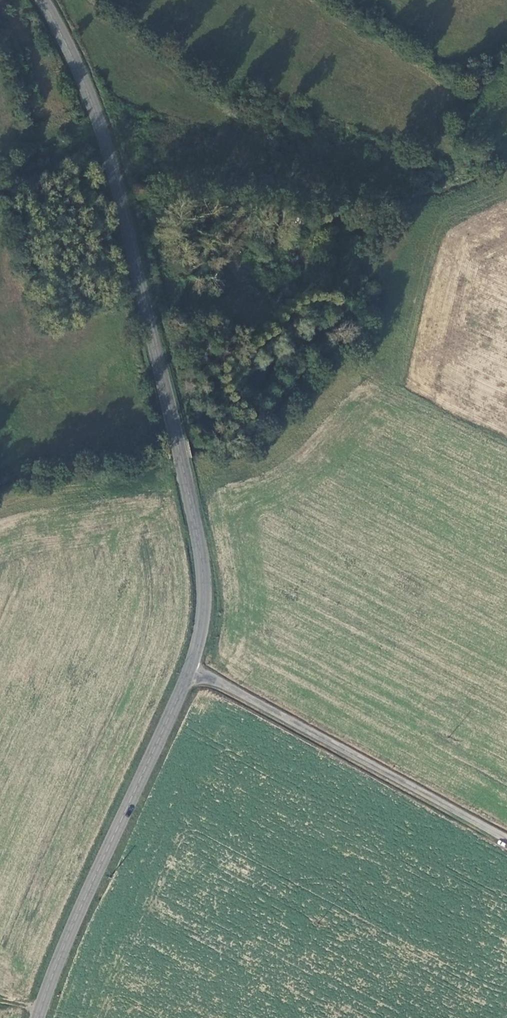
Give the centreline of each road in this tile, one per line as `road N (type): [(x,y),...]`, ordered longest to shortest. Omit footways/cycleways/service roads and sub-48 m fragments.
road 1 (secondary): [(42,0),(104,140),(181,457),(202,559),(192,670)]
road 2 (secondary): [(192,670),(39,1017)]
road 3 (unclassified): [(192,670),(506,839)]

